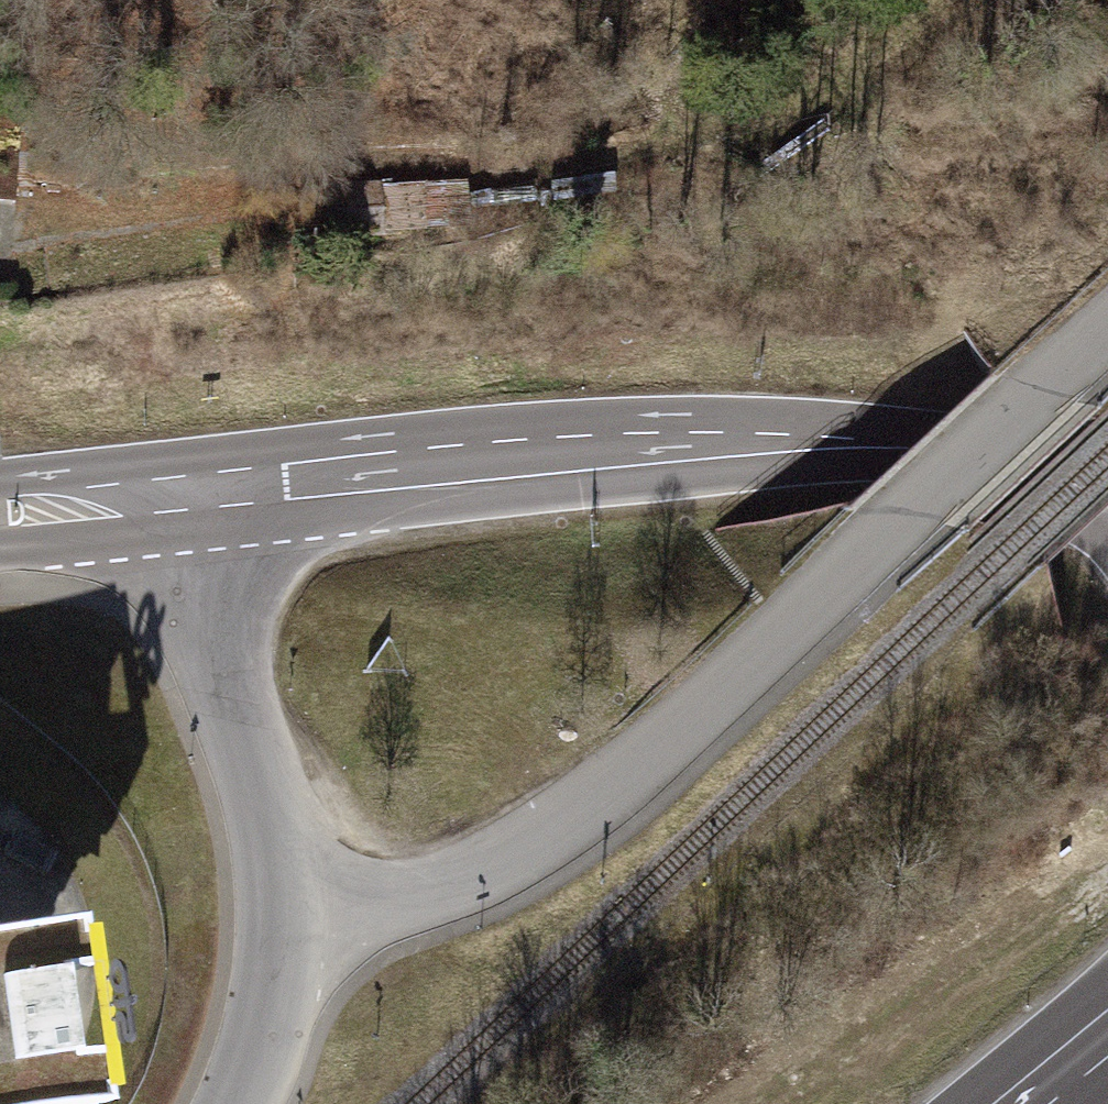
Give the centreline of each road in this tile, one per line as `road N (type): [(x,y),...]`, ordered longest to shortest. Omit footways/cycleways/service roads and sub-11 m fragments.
road 1 (unclassified): [(280,910),(427,892),(494,867),(554,831),(627,776),(896,530),(1107,327)]
road 2 (primary): [(185,498),(762,438),(969,454),(1071,469),(1107,483)]
road 3 (unclassified): [(185,498),(256,756),(280,910)]
road 4 (unclassified): [(280,910),(261,1027),(230,1103)]
road 5 (primary): [(0,521),(185,498)]
road 6 (primary): [(1107,1020),(1005,1103)]

